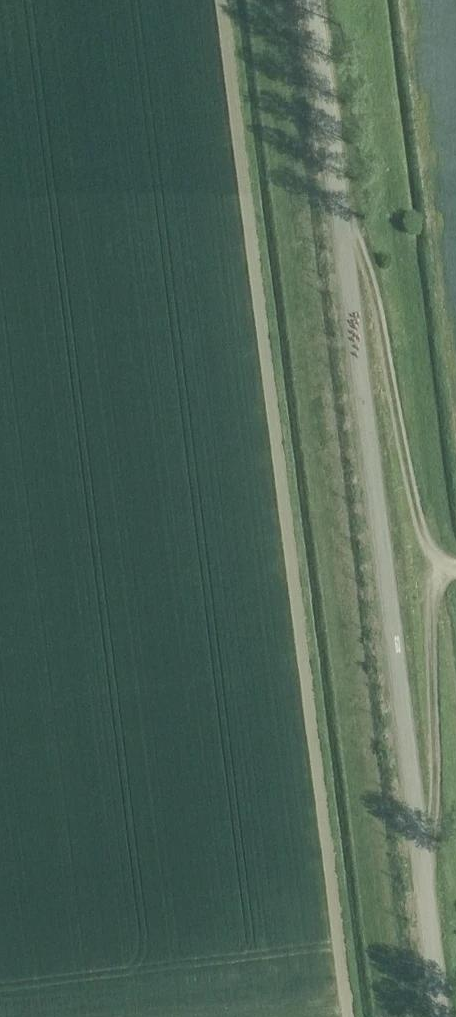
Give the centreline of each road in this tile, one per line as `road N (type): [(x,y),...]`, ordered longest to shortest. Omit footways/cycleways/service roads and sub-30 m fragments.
road 1 (tertiary): [(440,1016),(314,7)]
road 2 (track): [(418,851),(436,810),(432,626),(445,569),(415,520),(374,298),(341,221)]

